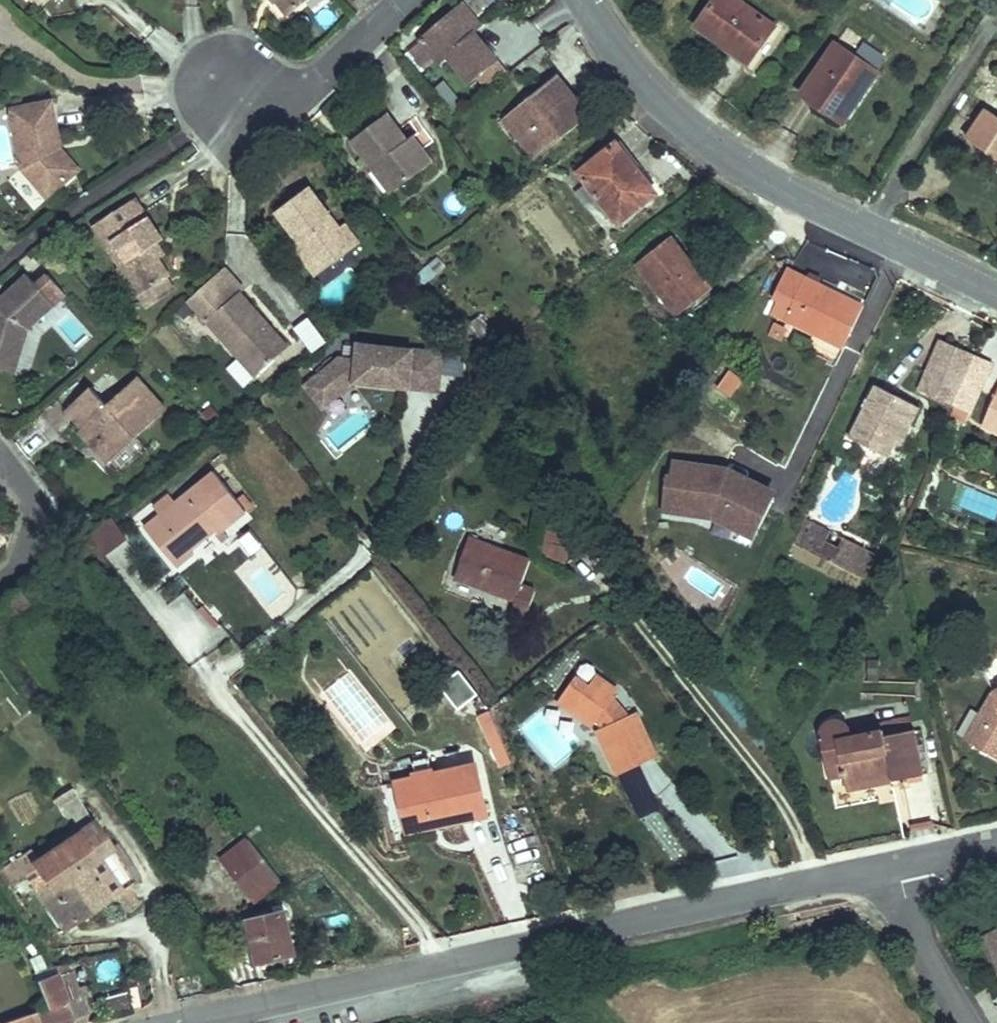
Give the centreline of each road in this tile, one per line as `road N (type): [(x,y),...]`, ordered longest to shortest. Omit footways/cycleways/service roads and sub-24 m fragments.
road 1 (tertiary): [(175,1022),(896,866)]
road 2 (tertiary): [(996,297),(772,187),(709,146),(634,79),(580,0)]
road 3 (residential): [(230,93),(277,88),(323,65),(399,0)]
road 4 (residential): [(966,1022),(911,925),(896,866)]
road 5 (residential): [(0,581),(26,559),(34,507),(0,456)]

